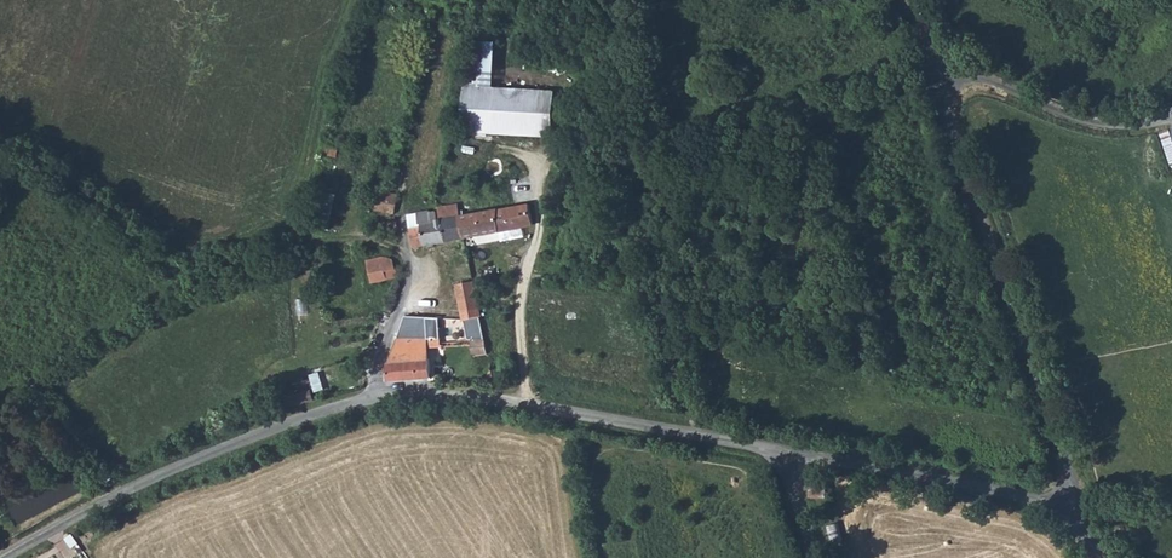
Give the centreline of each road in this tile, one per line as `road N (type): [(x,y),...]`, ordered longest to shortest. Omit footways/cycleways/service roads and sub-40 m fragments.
road 1 (unclassified): [(1067,517),(1066,475),(939,82)]
road 2 (unclassified): [(796,453),(524,405),(424,393),(374,397)]
road 3 (unclassified): [(374,397),(216,451),(2,557)]
road 4 (unclassified): [(374,397),(374,366),(409,256),(342,239),(208,277)]
road 5 (unclassified): [(1067,517),(993,491),(796,453)]
road 6 (track): [(524,405),(522,307),(553,202),(546,154)]
road 7 (track): [(208,277),(188,276),(91,198),(0,145)]
road 8 (unclassified): [(939,82),(1006,86),(1105,125),(1171,115)]
road 9 (track): [(655,223),(663,306),(694,433)]

